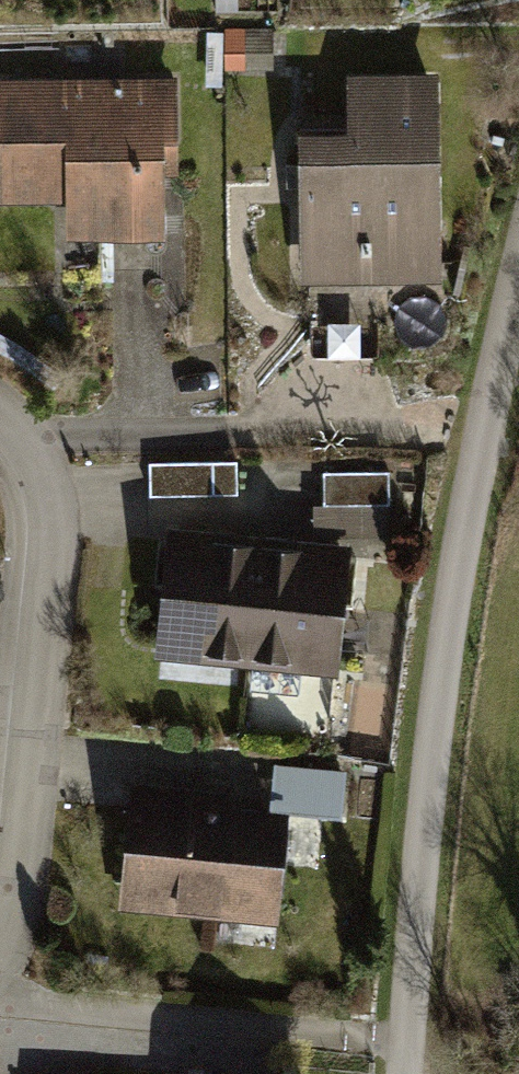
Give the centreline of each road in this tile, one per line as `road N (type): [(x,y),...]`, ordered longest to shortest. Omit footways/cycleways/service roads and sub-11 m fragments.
road 1 (unclassified): [(518,282),(464,507),(443,642),(412,1073)]
road 2 (residential): [(0,945),(12,921),(53,518),(34,447),(0,411)]

